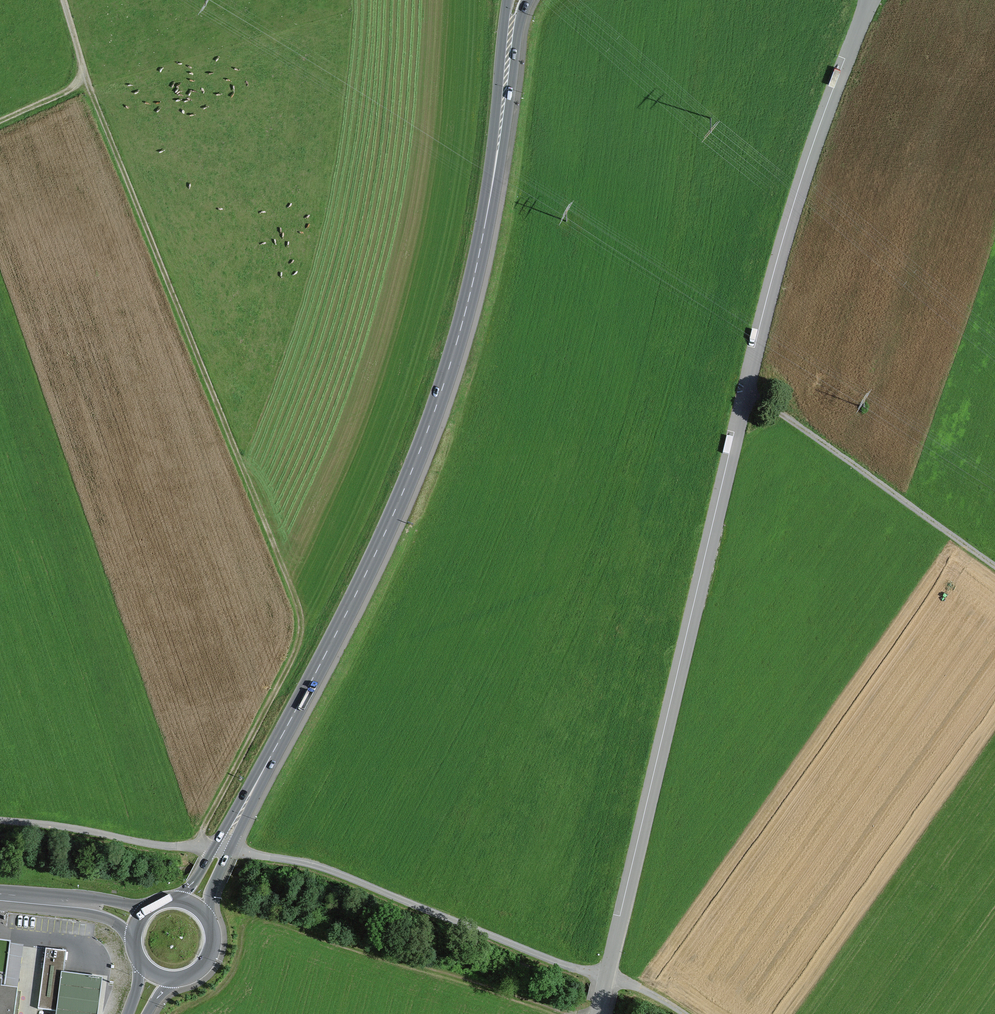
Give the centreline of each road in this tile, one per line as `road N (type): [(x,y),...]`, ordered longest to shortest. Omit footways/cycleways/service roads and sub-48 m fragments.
road 1 (unclassified): [(874,0),(796,207),(746,391),(601,1013)]
road 2 (primary): [(517,0),(472,291),(437,404),(374,558),(191,904)]
road 3 (track): [(195,845),(299,649),(302,625),(88,83)]
road 4 (track): [(610,975),(568,968),(328,870),(222,847),(0,821)]
road 5 (track): [(180,1013),(230,981),(241,930),(254,918),(570,1013)]
road 6 (track): [(746,391),(994,569)]
road 7 (unclassified): [(0,895),(99,907),(138,924)]
road 8 (primary): [(159,977),(186,978),(213,949),(210,923),(191,904)]

